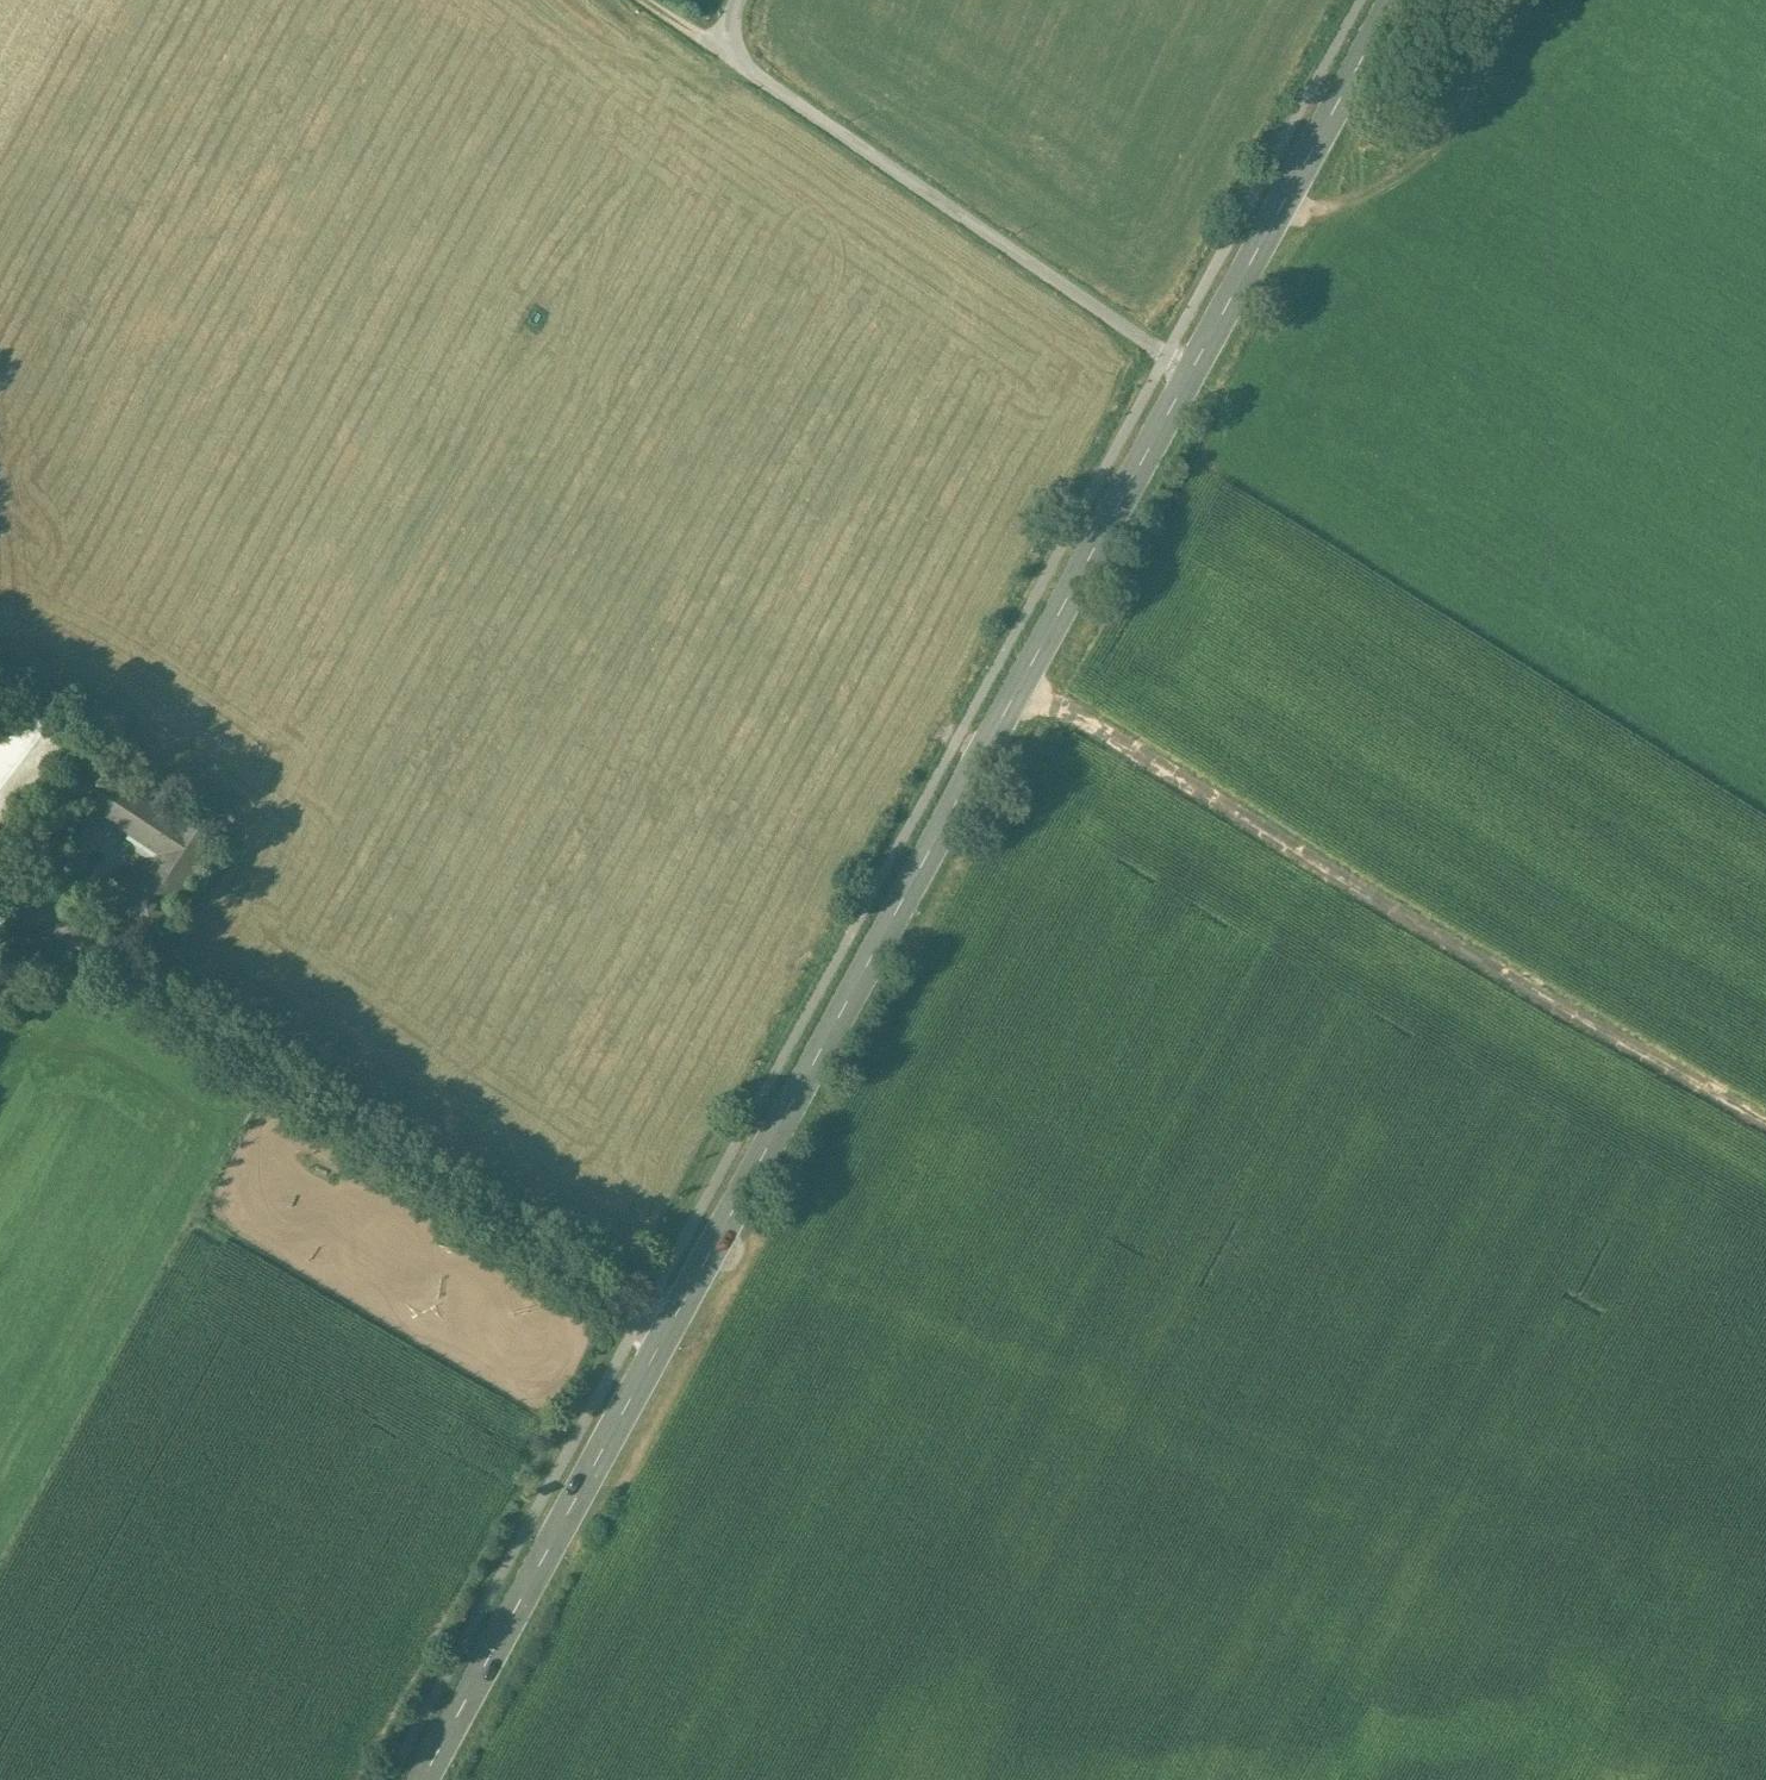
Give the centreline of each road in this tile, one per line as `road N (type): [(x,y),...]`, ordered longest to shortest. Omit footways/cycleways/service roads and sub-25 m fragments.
road 1 (tertiary): [(1191,373),(424,1779)]
road 2 (track): [(1018,690),(1765,1119)]
road 3 (unclassified): [(739,0),(729,37),(747,65),(1191,373)]
road 4 (tertiary): [(1394,0),(1191,373)]
road 5 (track): [(1510,0),(1378,174),(1309,213),(1283,203)]
road 6 (track): [(747,65),(711,74),(660,51),(592,0)]

